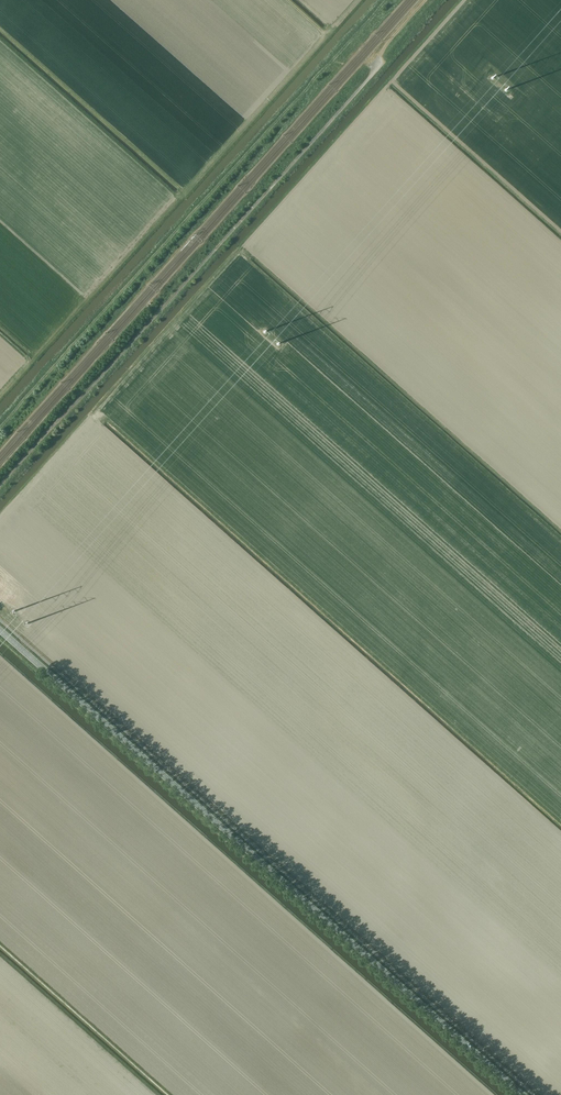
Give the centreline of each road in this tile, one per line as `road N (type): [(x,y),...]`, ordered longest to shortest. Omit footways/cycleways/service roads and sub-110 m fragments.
road 1 (secondary): [(523,1094),(0,630)]
road 2 (track): [(0,428),(397,0)]

